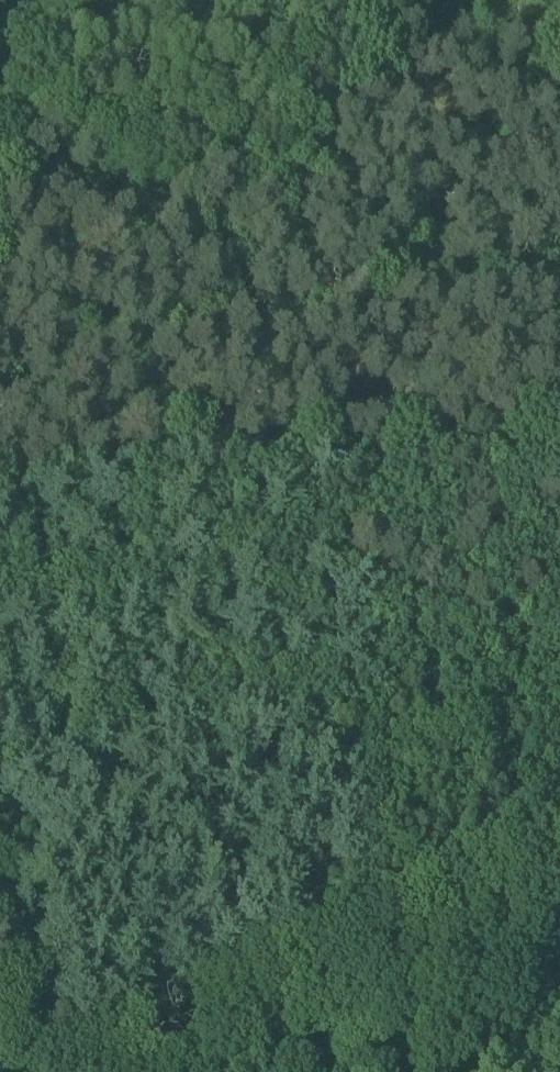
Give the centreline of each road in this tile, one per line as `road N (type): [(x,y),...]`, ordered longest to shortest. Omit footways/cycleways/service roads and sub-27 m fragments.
road 1 (track): [(559,452),(0,498)]
road 2 (track): [(168,1071),(559,898)]

